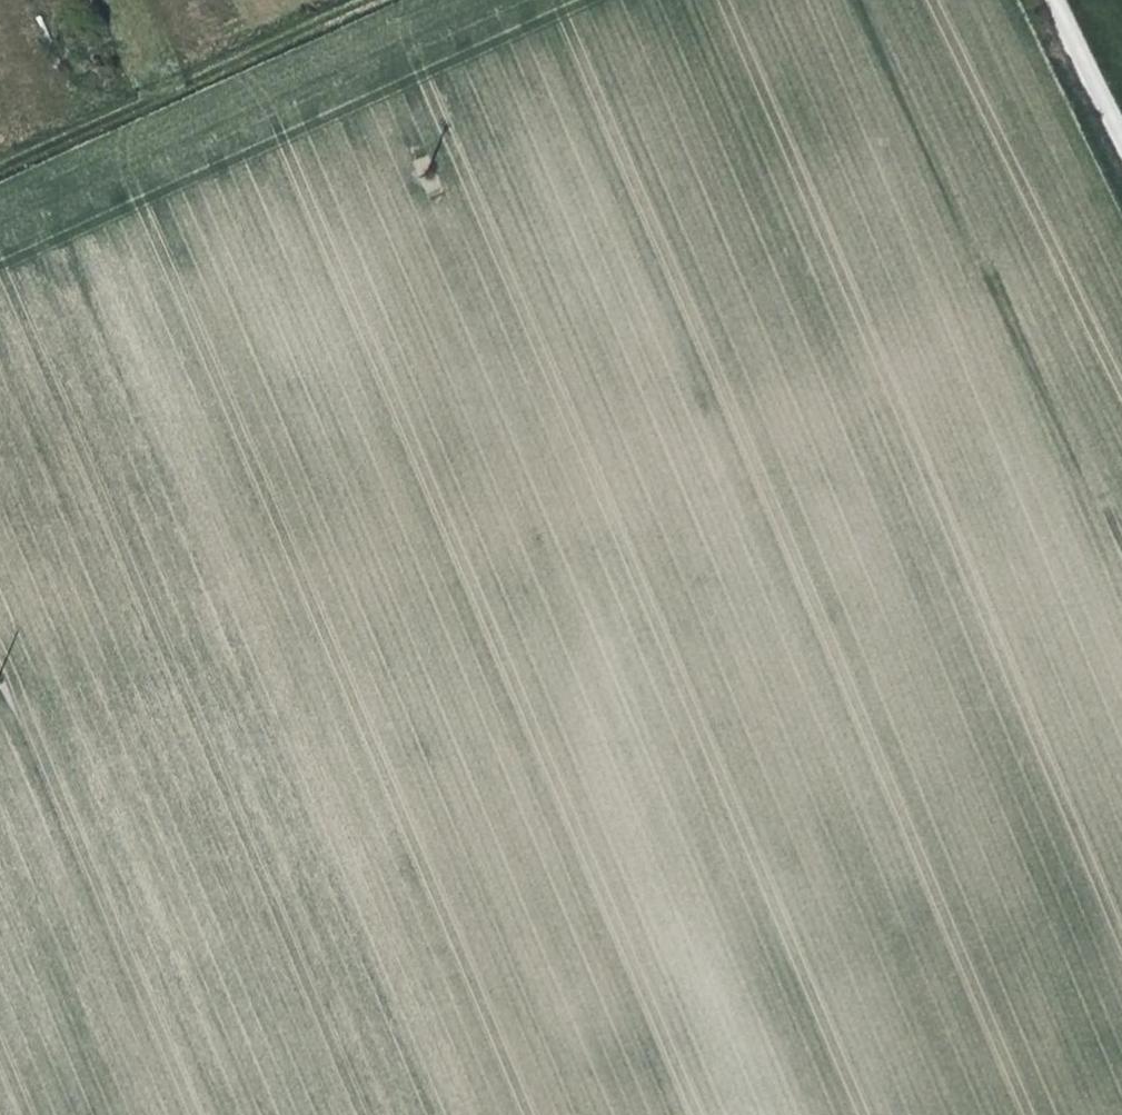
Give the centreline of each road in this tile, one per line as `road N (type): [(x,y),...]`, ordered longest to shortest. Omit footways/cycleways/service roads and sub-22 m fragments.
road 1 (track): [(366,0),(0,161)]
road 2 (track): [(1046,0),(1121,148)]

